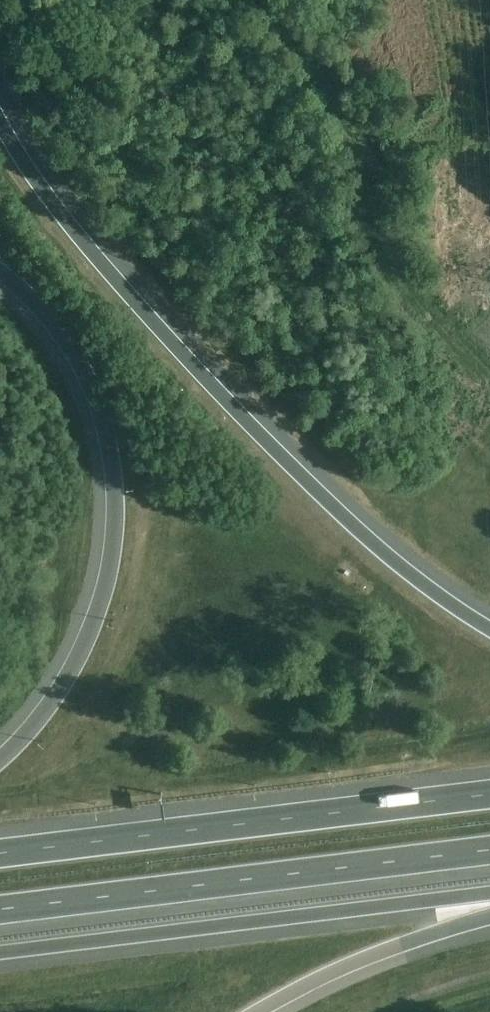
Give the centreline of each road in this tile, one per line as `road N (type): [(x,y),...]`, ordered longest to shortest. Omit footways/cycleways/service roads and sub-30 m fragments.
road 1 (motorway): [(489,628),(420,582),(230,407),(66,223),(0,124)]
road 2 (motorway): [(0,275),(70,349),(92,390),(113,497),(112,555),(82,654),(0,761)]
road 3 (motorway): [(0,953),(489,891)]
road 4 (motorway): [(489,794),(0,852)]
road 5 (motorway): [(0,909),(489,851)]
road 6 (motorway): [(269,1011),(489,909)]

